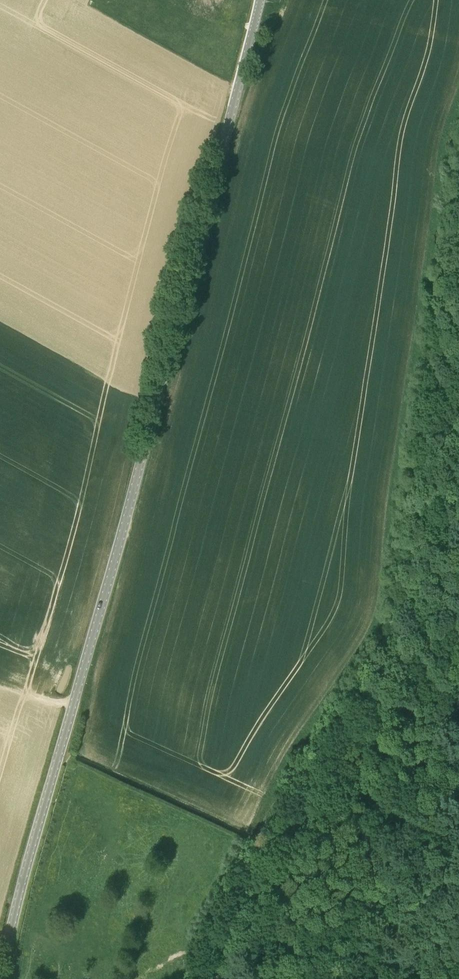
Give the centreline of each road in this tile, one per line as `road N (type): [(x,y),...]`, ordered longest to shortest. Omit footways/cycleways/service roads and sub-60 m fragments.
road 1 (tertiary): [(2,978),(261,0)]
road 2 (track): [(363,693),(389,669),(420,516),(440,295),(458,219)]

